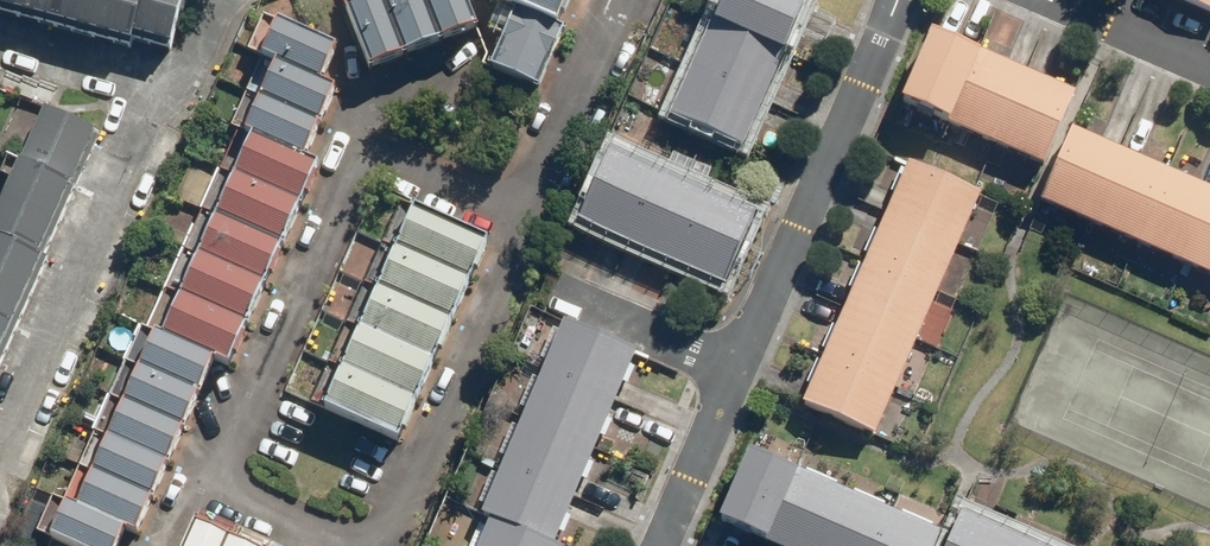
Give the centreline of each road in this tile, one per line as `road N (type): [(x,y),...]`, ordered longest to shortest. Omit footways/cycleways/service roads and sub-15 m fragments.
road 1 (residential): [(662,545),(891,0)]
road 2 (residential): [(1209,70),(1049,0)]

